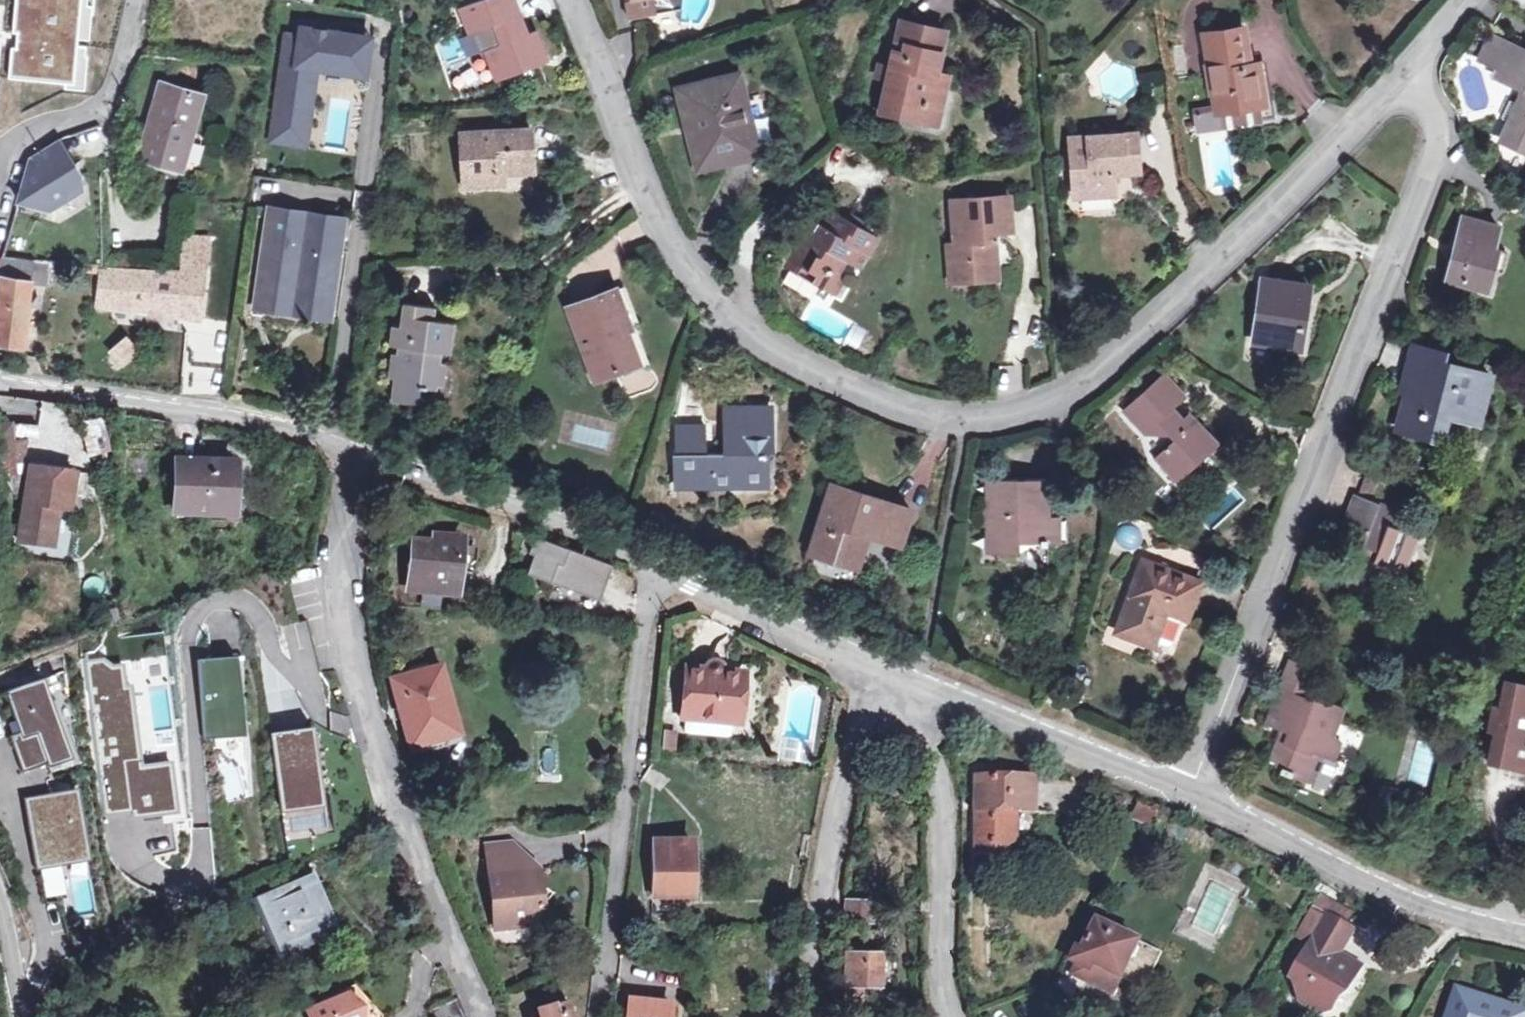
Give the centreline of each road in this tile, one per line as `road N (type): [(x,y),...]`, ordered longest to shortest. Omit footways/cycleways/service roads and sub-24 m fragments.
road 1 (residential): [(1410,82),(1081,390),(1007,419),(930,419),(856,393),(735,327),(690,281),(576,0)]
road 2 (residential): [(1410,82),(1438,122),(1439,151),(1186,796)]
road 3 (residential): [(484,1016),(352,660),(342,541),(359,451)]
road 4 (residential): [(662,567),(646,612),(598,1016)]
road 5 (residential): [(1524,931),(1373,887),(1186,796)]
road 6 (residential): [(811,1016),(823,901),(871,668)]
road 7 (residential): [(330,443),(231,413),(0,379)]
road 8 (residential): [(956,1016),(944,966),(947,816),(934,692)]
road 9 (residential): [(662,567),(359,451)]
road 10 (residential): [(142,0),(118,92),(97,112),(28,144),(0,235)]
road 11 (residential): [(1186,796),(934,692)]
road 12 (residential): [(361,200),(330,443)]
road 13 (residential): [(871,668),(662,567)]

